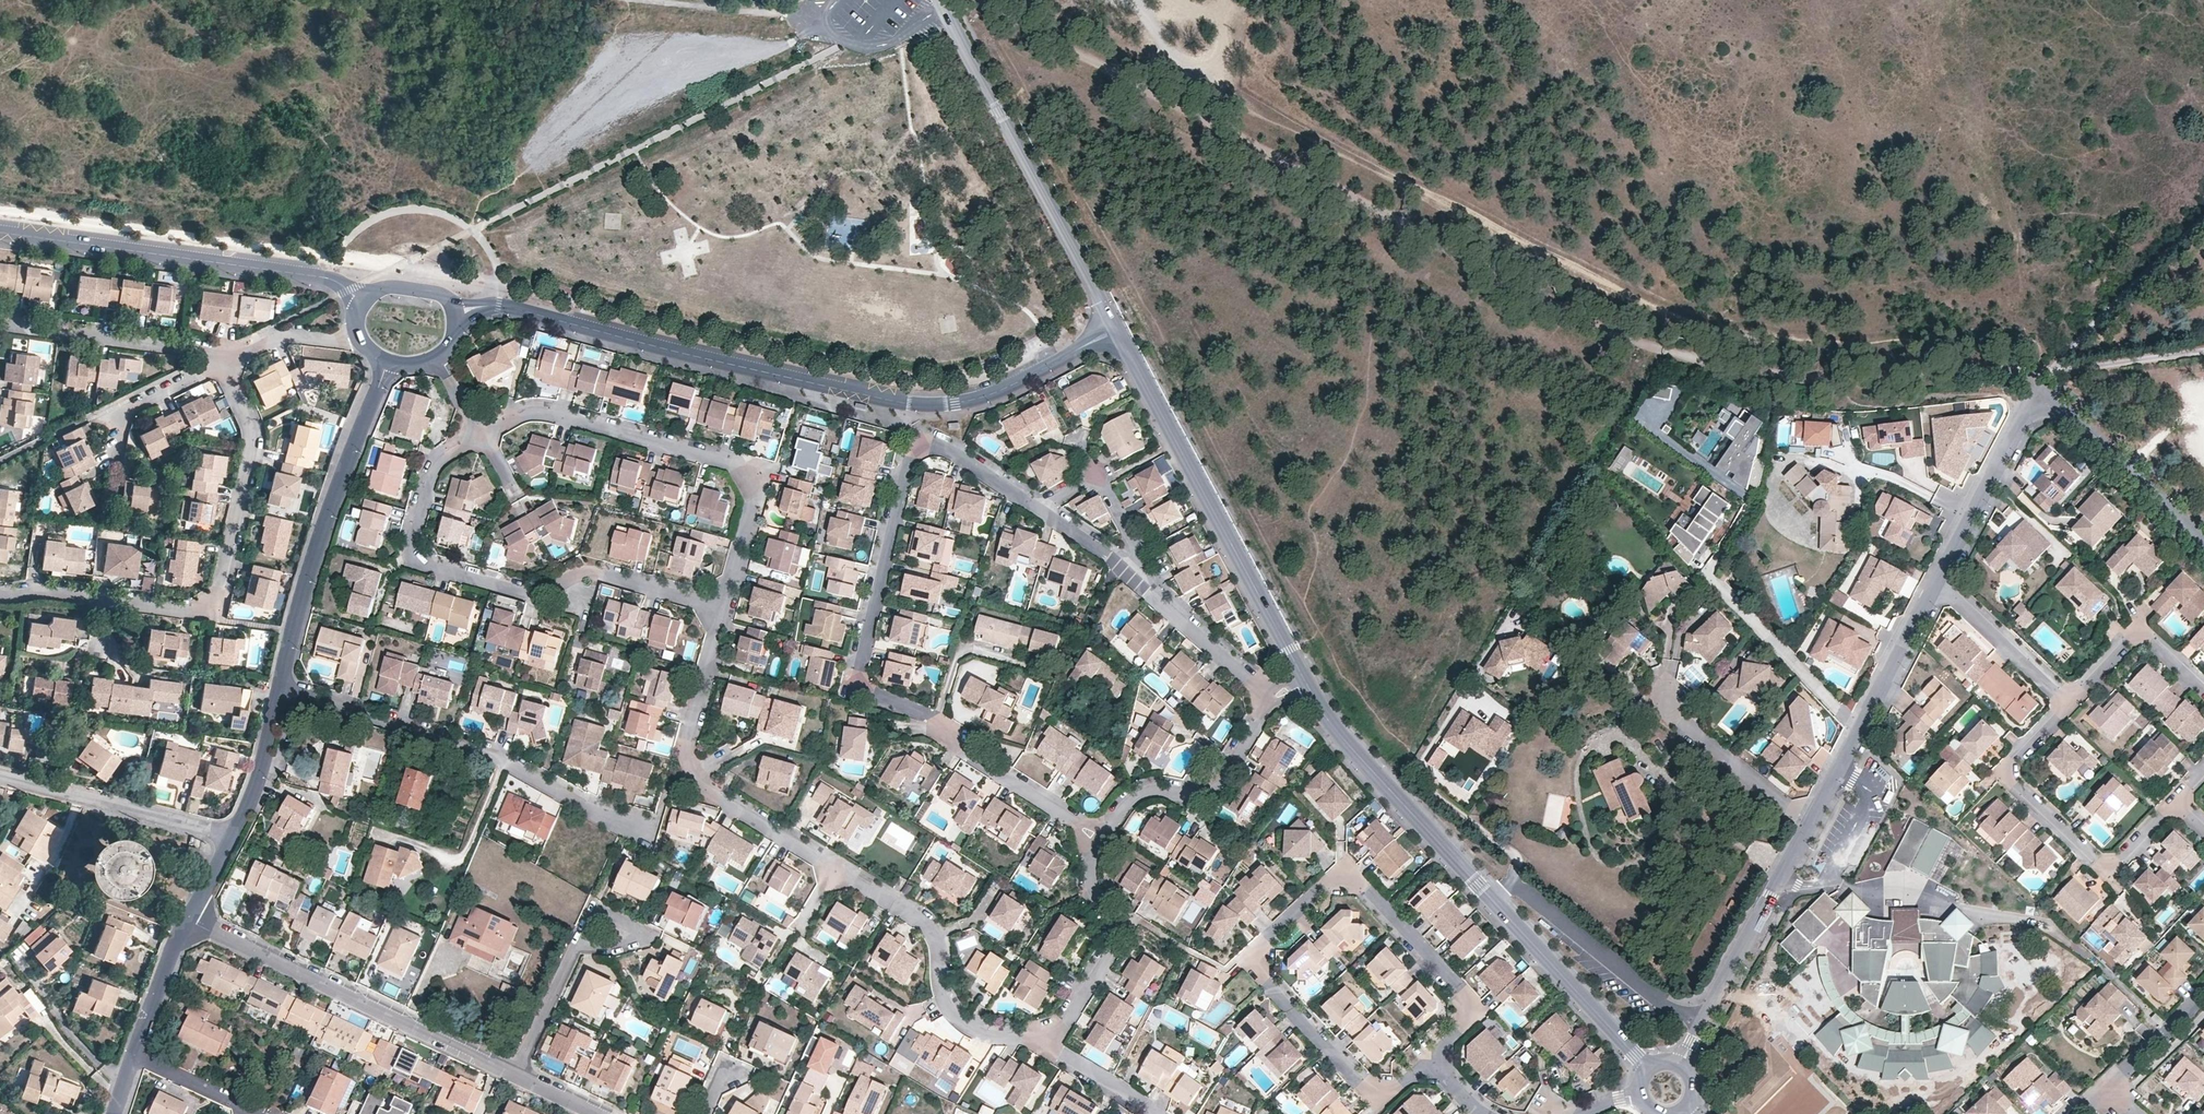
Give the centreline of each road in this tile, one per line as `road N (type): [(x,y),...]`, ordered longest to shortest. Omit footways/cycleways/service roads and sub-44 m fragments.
road 1 (track): [(2036,391),(1996,371),(1854,381),(1733,369),(1612,330),(986,0)]
road 2 (track): [(1142,0),(1179,57),(1250,112),(1668,313),(1836,344),(1996,330),(2031,340)]
road 3 (residential): [(1100,836),(949,737),(934,715),(871,693),(859,674),(914,451),(952,447),(1041,506)]
road 4 (residential): [(726,608),(688,736),(686,758),(700,779),(923,919),(941,949),(951,1005),(967,1023),(1040,1031)]
road 5 (residential): [(1069,354),(1001,391),(928,405),(489,307)]
road 6 (residential): [(1428,1063),(1462,1028),(1456,982),(1345,871),(1271,933),(1258,956),(1268,981),(1370,1092),(1393,1092)]
road 7 (residential): [(1648,1066),(1335,732),(1302,682)]
road 8 (residential): [(481,431),(428,474),(411,532),(429,564),(517,589),(602,573),(726,608)]
road 9 (residential): [(481,431),(539,409),(732,462),(755,500),(726,608)]
road 10 (residential): [(640,828),(497,755),(281,687)]
road 11 (residential): [(1302,682),(1122,347)]
road 12 (residential): [(190,917),(516,1073)]
road 13 (residential): [(1108,321),(944,0)]
road 14 (residential): [(112,597),(198,608),(222,591),(254,434),(223,359)]
road 15 (residential): [(389,363),(331,503),(281,687)]
road 16 (residential): [(0,231),(331,279)]
road 17 (residential): [(2174,800),(2115,860),(2097,860),(2011,779),(2011,760),(2065,701)]
road 18 (residential): [(1809,824),(1682,1063)]
road 19 (residential): [(1937,588),(1809,824)]
road 20 (residential): [(234,836),(0,776)]
road 21 (track): [(2036,391),(2203,218)]
road 22 (residential): [(1100,836),(1137,793),(1184,793),(1216,780),(1272,696)]
road 23 (residential): [(1040,1031),(1068,1014),(1107,948),(1111,926),(1087,866),(1100,836)]
road 24 (residential): [(1665,672),(1654,700),(1809,824)]
road 25 (residential): [(0,321),(183,344),(223,359)]
road 26 (unclassified): [(2203,539),(2036,391)]
road 27 (residential): [(2036,391),(1937,588)]
road 28 (residential): [(2065,701),(2128,639),(2148,638),(2203,690)]
road 29 (residential): [(1136,581),(1128,532),(1098,473),(1041,506)]
road 30 (residential): [(1136,581),(1272,696)]
road 31 (residential): [(2065,701),(1937,588)]
road 32 (residential): [(281,687),(267,760),(234,836)]
road 33 (track): [(2051,370),(2203,349)]
road 34 (track): [(808,31),(776,13),(660,0)]
road 35 (residential): [(114,451),(129,410),(223,359)]
road 36 (residential): [(190,917),(136,1056)]
road 37 (residential): [(516,1073),(578,945)]
road 38 (residential): [(223,359),(281,333),(359,336)]
road 39 (residential): [(1040,1031),(1054,1053),(1151,1113)]
road 40 (residential): [(2107,1093),(2203,996)]
road 41 (residential): [(578,945),(616,950),(638,941),(643,928),(596,907)]
road 42 (residential): [(246,1113),(238,1103),(136,1056)]
road 43 (residential): [(1041,506),(1136,581)]

